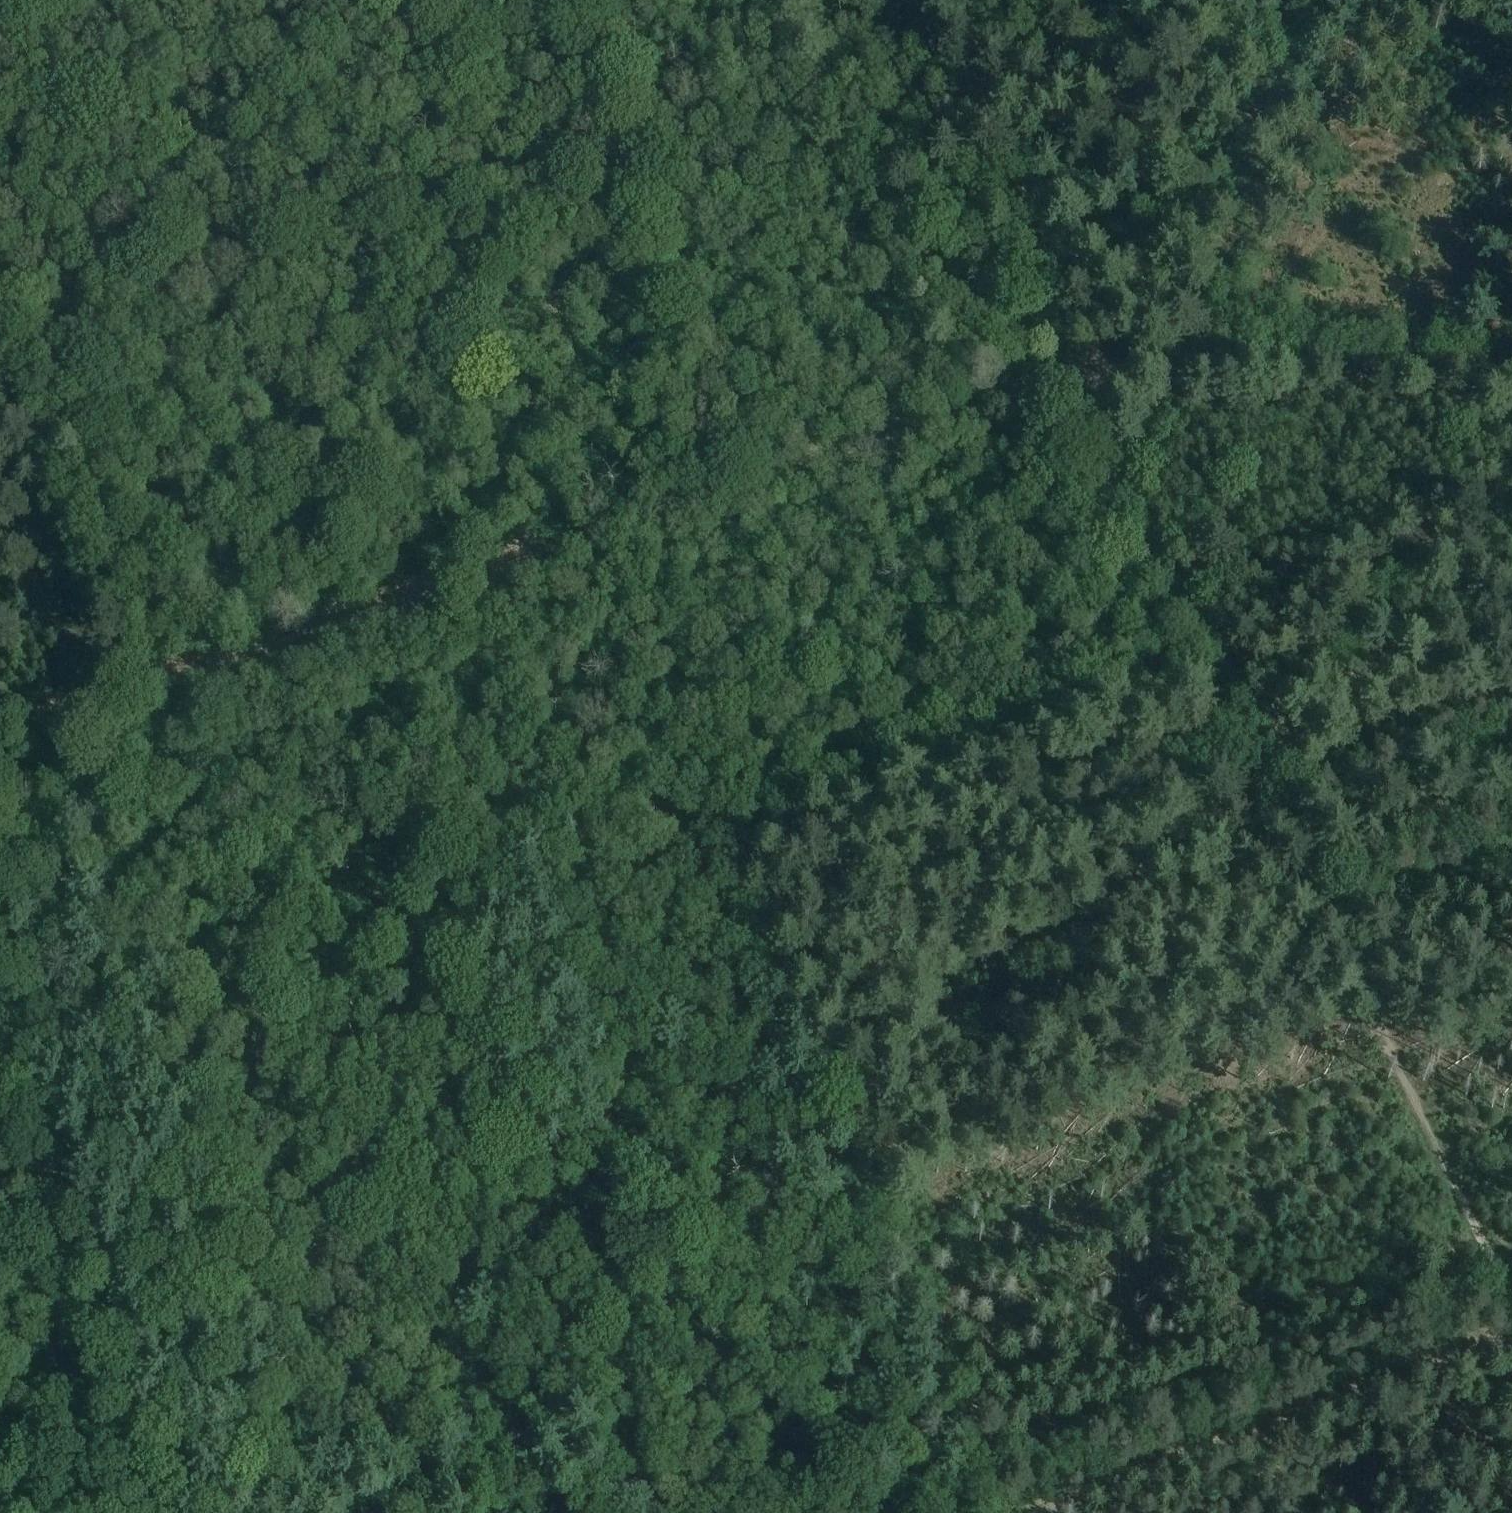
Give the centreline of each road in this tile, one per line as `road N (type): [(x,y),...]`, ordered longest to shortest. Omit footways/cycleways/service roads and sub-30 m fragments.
road 1 (track): [(1018,1512),(996,1471),(997,1428),(741,873),(639,521),(1080,375),(951,0)]
road 2 (track): [(0,736),(639,521)]
road 3 (track): [(1080,375),(1199,364),(1511,372)]

